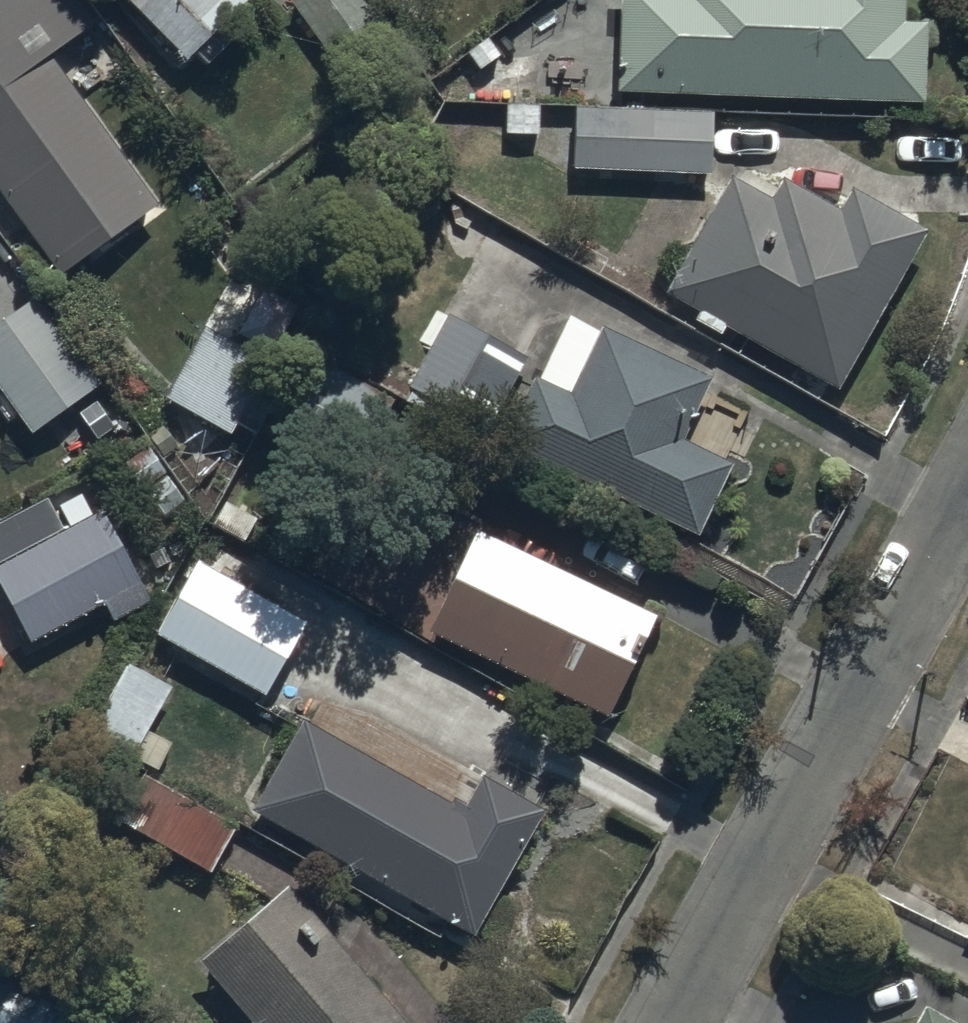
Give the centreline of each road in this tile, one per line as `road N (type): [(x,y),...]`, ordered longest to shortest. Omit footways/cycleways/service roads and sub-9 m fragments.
road 1 (residential): [(967,487),(667,1022)]

